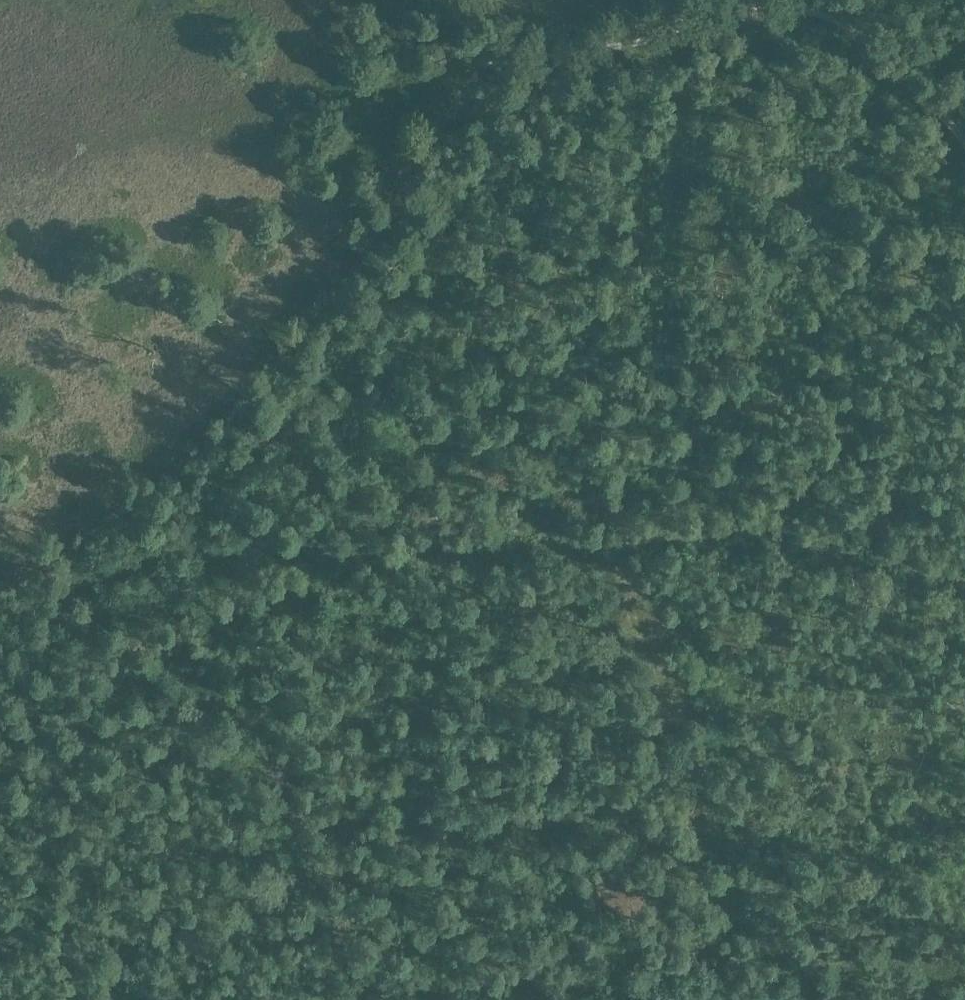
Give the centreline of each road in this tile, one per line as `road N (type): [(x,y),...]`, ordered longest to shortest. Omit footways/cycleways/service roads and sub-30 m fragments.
road 1 (track): [(488,52),(433,132),(364,260),(268,384),(118,518),(0,574)]
road 2 (track): [(964,146),(854,28),(824,14),(766,12),(602,51),(488,52)]

